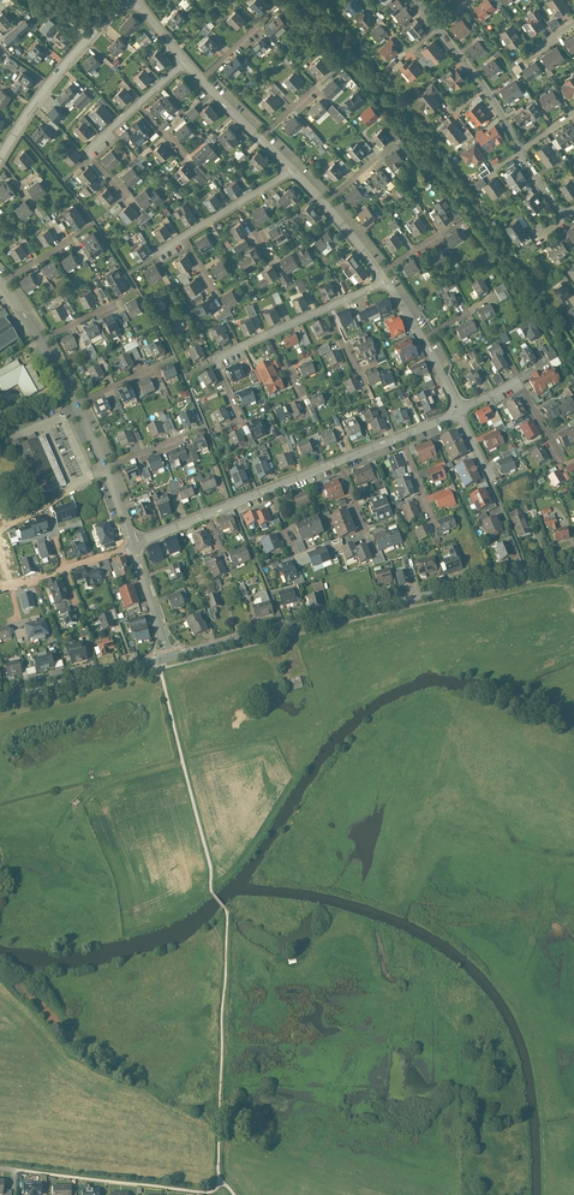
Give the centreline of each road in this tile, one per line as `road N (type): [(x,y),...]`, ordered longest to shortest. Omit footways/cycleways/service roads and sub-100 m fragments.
road 1 (tertiary): [(573,561),(170,657)]
road 2 (residential): [(385,281),(216,360),(242,422)]
road 3 (residential): [(122,0),(49,84),(0,159)]
road 4 (tertiary): [(170,657),(0,699)]
road 5 (residential): [(291,168),(156,253)]
road 6 (residential): [(458,411),(518,379),(562,459)]
road 7 (residential): [(385,281),(458,411)]
road 8 (residential): [(133,545),(270,489)]
road 9 (residential): [(437,27),(519,150)]
road 10 (residential): [(133,545),(0,589)]
road 11 (residential): [(184,62),(85,152)]

